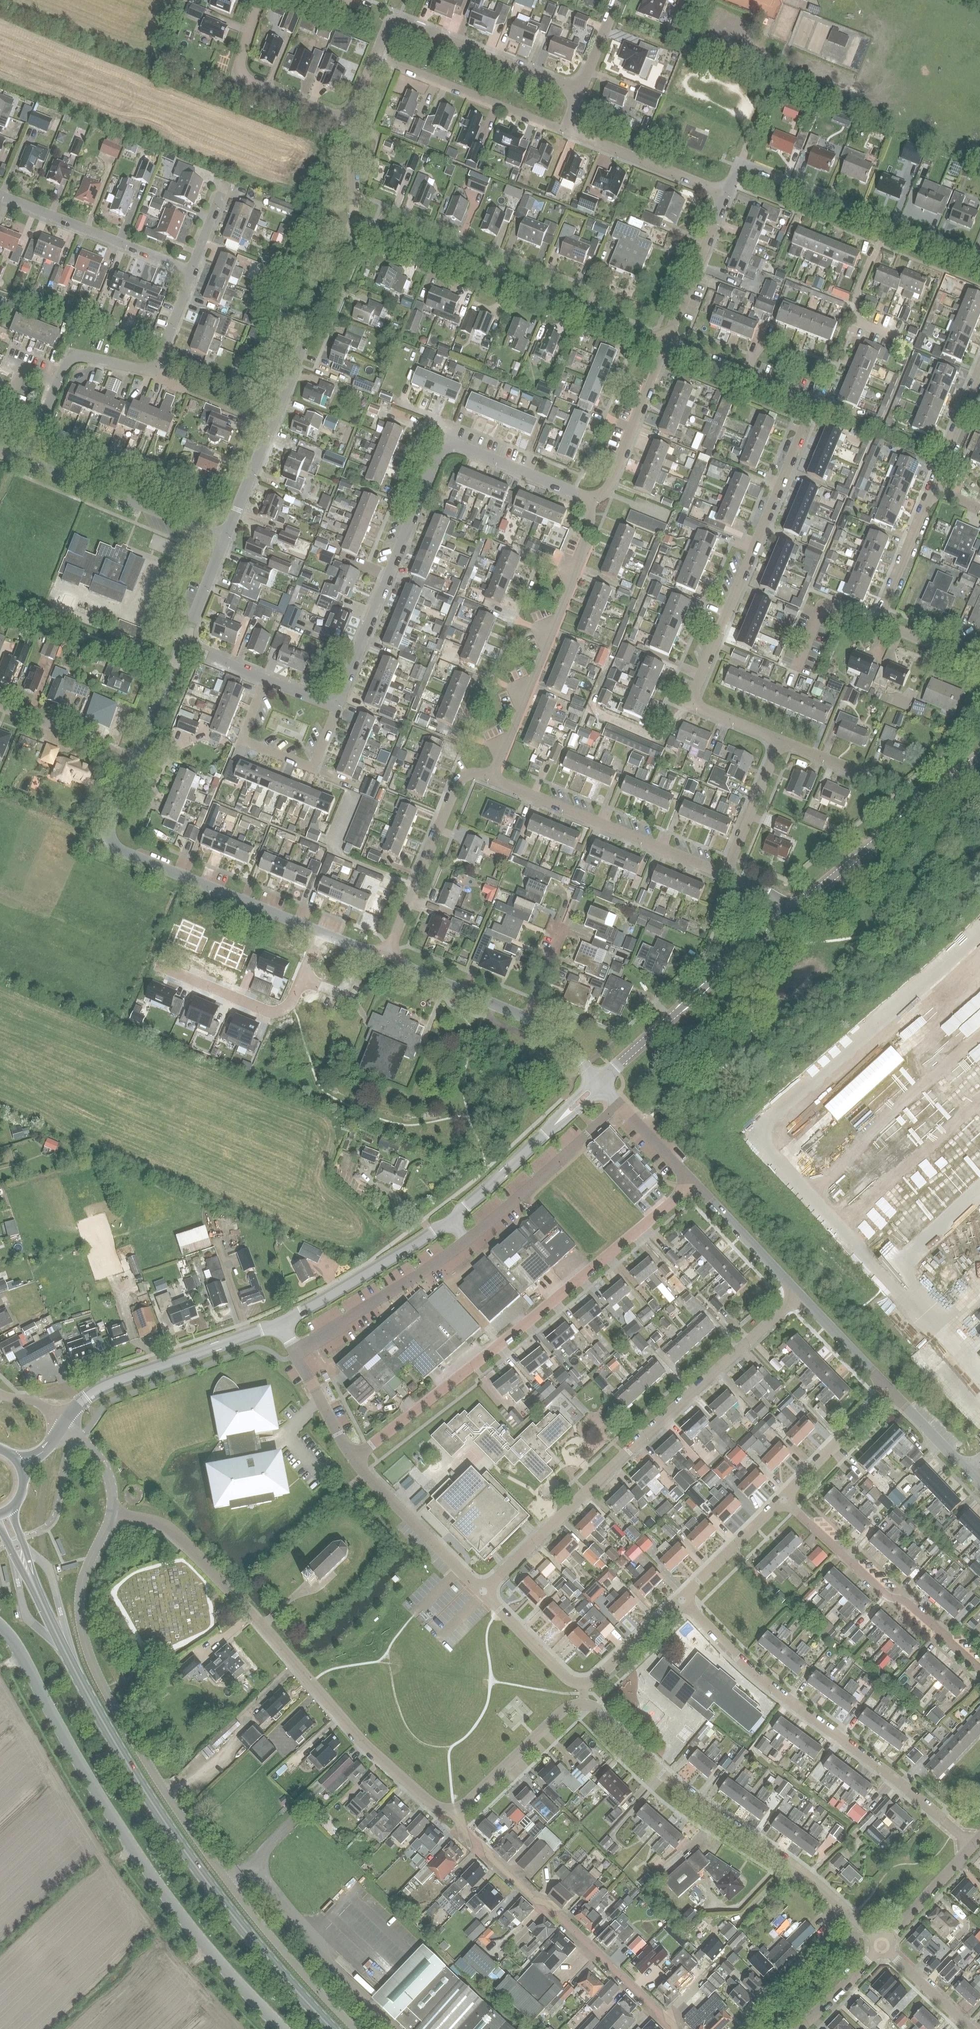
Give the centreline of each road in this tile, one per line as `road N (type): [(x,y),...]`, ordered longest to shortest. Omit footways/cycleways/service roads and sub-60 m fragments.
road 1 (unclassified): [(354,2028),(205,1851),(92,1664),(81,1593),(112,1515)]
road 2 (residential): [(779,742),(691,703),(813,426),(814,406),(666,345)]
road 3 (primary): [(334,2028),(195,1869),(91,1706),(30,1577)]
road 4 (unclassified): [(279,2028),(204,1954),(80,1772),(0,1627)]
road 5 (residential): [(354,1459),(695,1182)]
road 6 (residential): [(483,1594),(799,1295)]
road 7 (residential): [(335,708),(438,458),(450,448),(588,500)]
road 8 (residential): [(455,1812),(436,1810),(365,1745),(159,1523)]
road 9 (residential): [(972,1845),(741,1667),(679,1600)]
road 10 (residential): [(225,543),(354,219)]
road 11 (residential): [(849,1914),(666,1777),(598,1708),(578,1703)]
road 12 (residential): [(666,345),(354,219)]
road 13 (residential): [(322,932),(119,850),(112,824),(137,765)]
road 14 (residential): [(455,1812),(462,1830),(674,2028)]
road 15 (residential): [(492,779),(571,592),(591,524),(588,500)]
road 16 (tertiary): [(599,1082),(795,905)]
road 17 (residential): [(979,1669),(783,1499)]
road 18 (residential): [(979,259),(740,163)]
road 19 (residential): [(979,665),(880,622),(932,487)]
road 20 (residential): [(725,874),(492,779)]
road 21 (tertiary): [(65,1424),(106,1385),(281,1324)]
road 22 (residential): [(375,56),(397,21),(582,93)]
road 23 (tertiary): [(795,905),(979,755)]
road 24 (residential): [(386,960),(457,785),(466,776),(492,779)]
road 25 (residential): [(322,932),(289,1006),(273,1013),(157,964)]
road 26 (residential): [(57,384),(76,355),(153,373),(191,271)]
road 27 (residential): [(225,543),(27,461)]
road 28 (unclassified): [(620,1104),(468,1243)]
road 29 (residential): [(191,271),(0,195)]
road 30 (unclassified): [(468,1243),(296,1355)]
road 31 (residential): [(265,680),(242,740),(312,769),(335,708)]
road 32 (tertiary): [(449,1222),(599,1082)]
road 33 (residential): [(565,131),(375,56)]
road 34 (residential): [(260,0),(237,76),(352,122)]
road 35 (tertiary): [(281,1324),(449,1222)]
road 36 (residential): [(483,1594),(354,1459)]
road 37 (residential): [(588,500),(605,492),(666,345)]
road 38 (residential): [(726,194),(565,131)]
road 39 (residential): [(455,1812),(578,1703)]
road 40 (residential): [(666,345),(726,194)]
road 41 (residential): [(743,2028),(849,1914)]
road 42 (residential): [(528,1019),(386,960)]
road 43 (unclassified): [(799,1295),(695,1182)]
road 44 (residential): [(783,1499),(888,1390)]
road 45 (residential): [(137,765),(0,708)]
road 46 (residential): [(679,1600),(783,1499)]
road 47 (residential): [(725,874),(779,742)]
road 48 (residential): [(882,1947),(972,1845)]
road 49 (residential): [(577,1683),(605,1672),(679,1600)]
road 50 (unclassified): [(979,1484),(888,1390)]
road 51 (unclassified): [(888,1390),(799,1295)]
road 52 (residential): [(577,1683),(483,1594)]
road 53 (residential): [(932,487),(979,369)]
road 54 (residential): [(137,765),(184,648)]
road 55 (residential): [(971,2028),(882,1947)]

